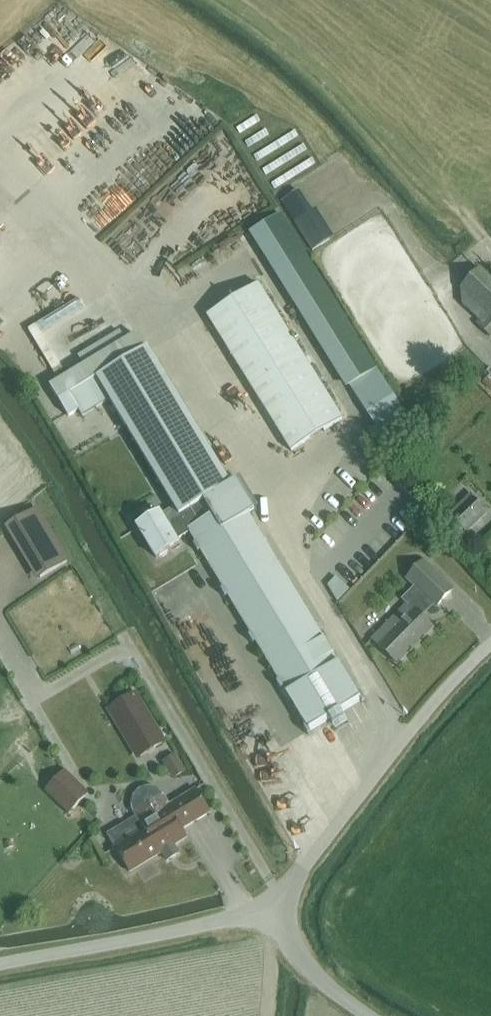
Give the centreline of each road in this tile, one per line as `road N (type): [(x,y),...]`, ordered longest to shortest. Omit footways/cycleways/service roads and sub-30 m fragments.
road 1 (unclassified): [(269,909),(490,644)]
road 2 (unclassified): [(0,964),(269,909)]
road 3 (unclassified): [(369,1015),(308,968),(269,909)]

